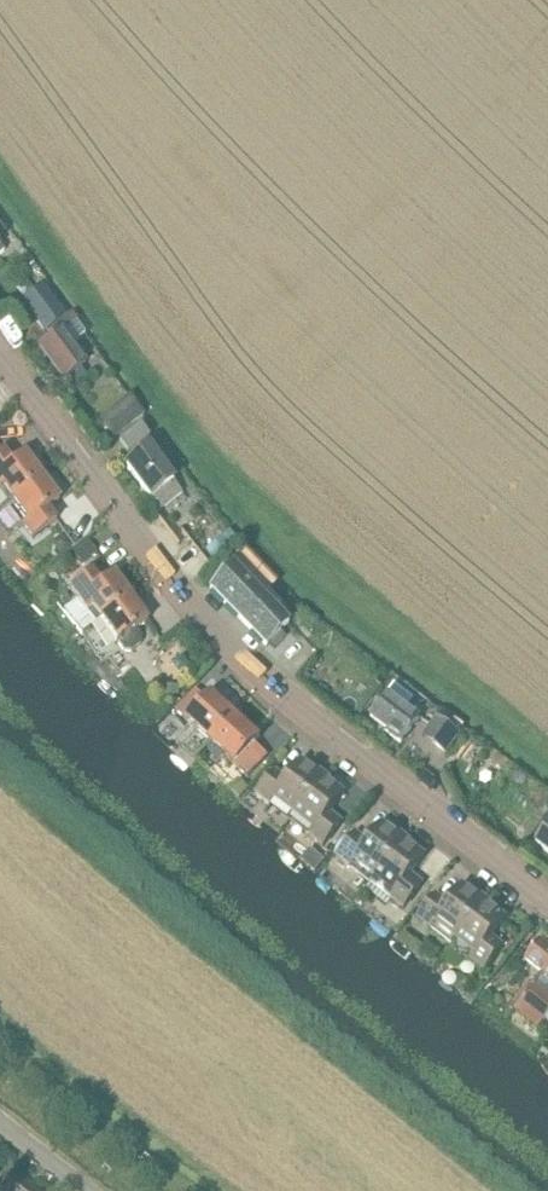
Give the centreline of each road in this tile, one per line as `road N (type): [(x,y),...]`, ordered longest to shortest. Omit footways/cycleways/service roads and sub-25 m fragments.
road 1 (secondary): [(547,908),(302,717),(202,623),(0,362)]

